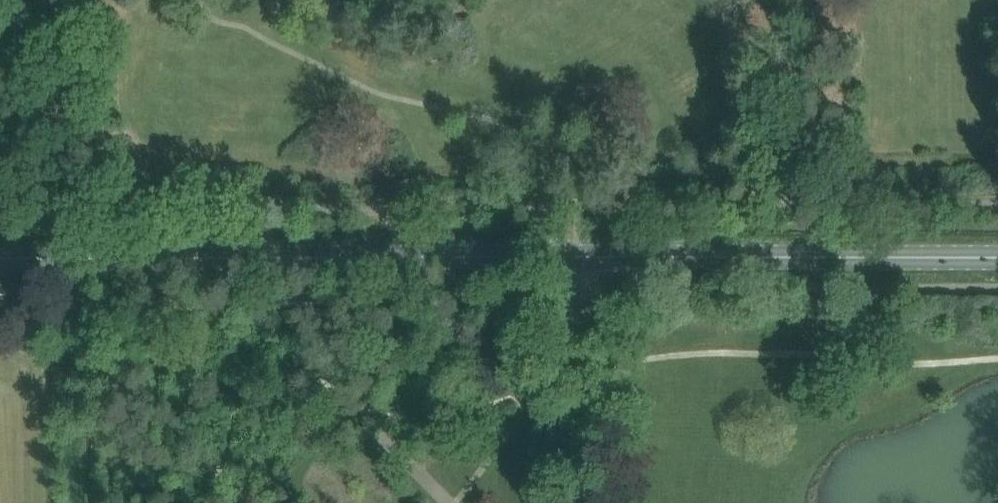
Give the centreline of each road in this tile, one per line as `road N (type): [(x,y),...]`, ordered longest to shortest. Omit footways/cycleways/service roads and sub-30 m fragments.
road 1 (tertiary): [(997,255),(0,257)]
road 2 (track): [(66,257),(74,502)]

